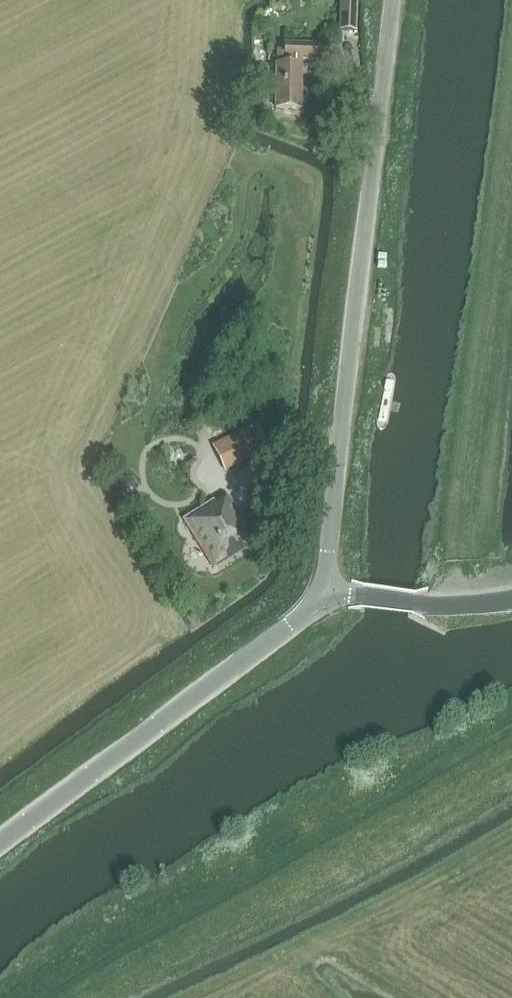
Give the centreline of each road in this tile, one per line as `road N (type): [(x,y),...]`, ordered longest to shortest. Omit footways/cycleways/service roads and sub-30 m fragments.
road 1 (unclassified): [(321,591),(396,0)]
road 2 (unclassified): [(0,844),(290,625),(321,591)]
road 3 (unclassified): [(321,591),(431,605),(511,600)]

